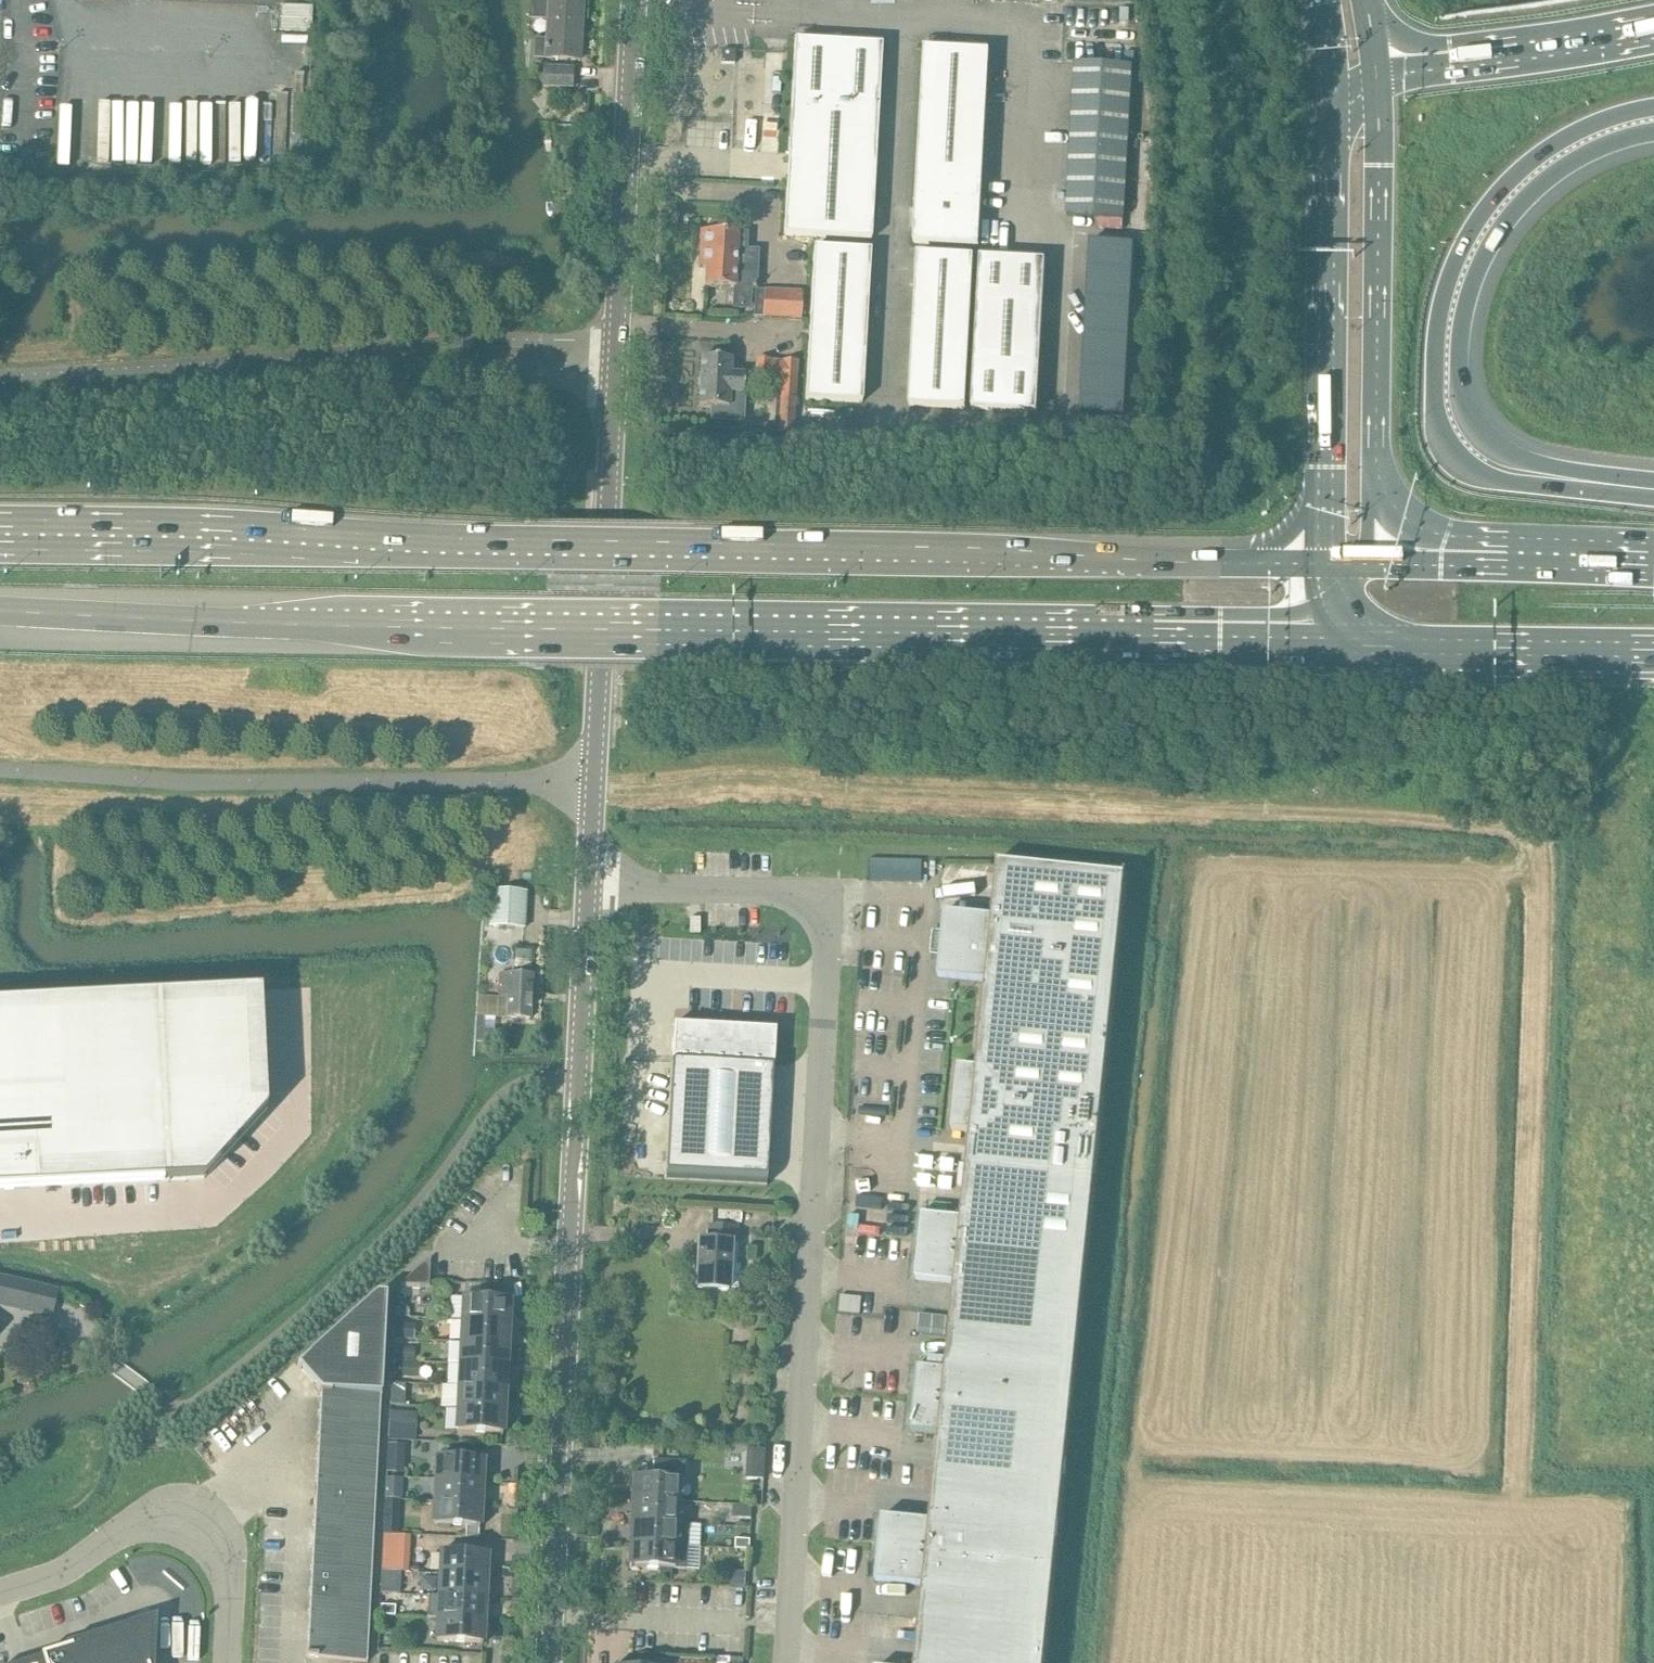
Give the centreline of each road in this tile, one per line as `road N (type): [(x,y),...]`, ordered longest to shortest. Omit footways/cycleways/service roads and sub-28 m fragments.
road 1 (primary): [(0,611),(328,624),(1339,637)]
road 2 (primary): [(1323,562),(0,519)]
road 3 (unclassified): [(586,883),(824,899),(782,1662)]
road 4 (unclassified): [(586,883),(634,0)]
road 5 (unclassified): [(546,1662),(586,883)]
road 6 (motorway): [(1610,483),(1462,469),(1438,436),(1434,340),(1455,257),(1495,192),(1564,135),(1653,107)]
road 7 (track): [(158,1399),(178,1413),(299,1320),(396,1230),(478,1123),(518,1090),(574,1081)]
road 8 (motorway): [(1610,483),(1543,467),(1485,437),(1463,406),(1463,325),(1486,253),(1523,201),(1578,157),(1653,132)]
road 9 (secondary): [(1366,564),(1378,296),(1377,71)]
road 10 (trunk): [(1329,99),(1323,562)]
road 11 (unclassified): [(227,1662),(222,1558),(171,1522),(60,1577),(0,1596)]
road 12 (trunk): [(1339,637),(1653,642)]
road 13 (trunk): [(1653,572),(1366,564)]
road 14 (motorway): [(1653,31),(1377,71)]
road 15 (track): [(158,1399),(64,1331),(7,1331)]

